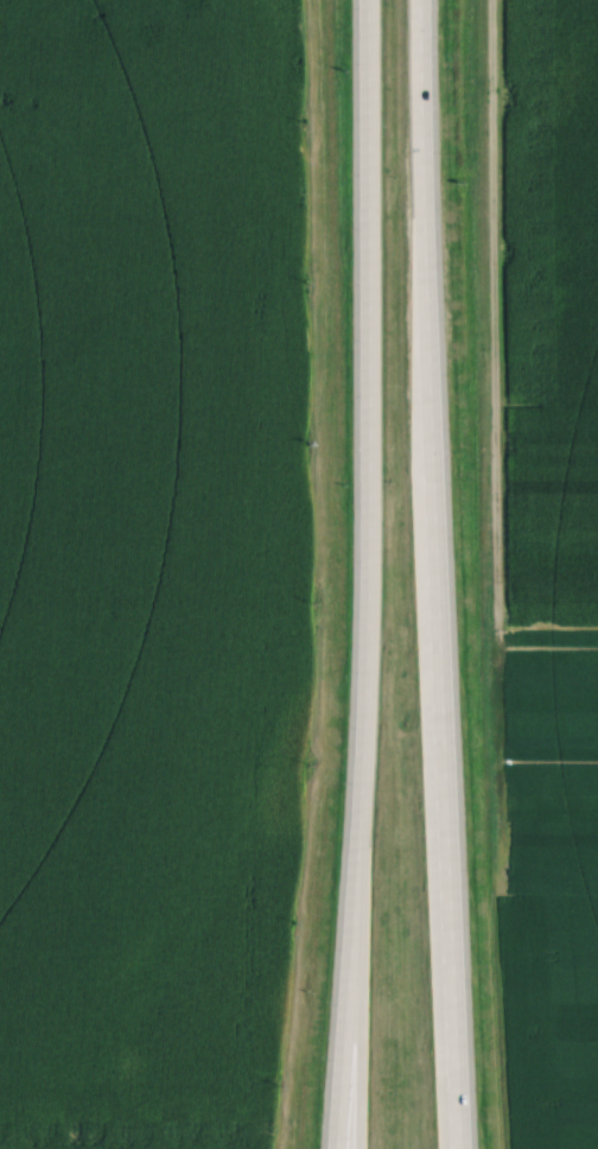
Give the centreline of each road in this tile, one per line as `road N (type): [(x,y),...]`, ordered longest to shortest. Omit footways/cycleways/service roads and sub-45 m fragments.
road 1 (trunk): [(365,0),(370,578),(335,1148)]
road 2 (trunk): [(456,1148),(432,665),(416,0)]
road 3 (trunk): [(349,975),(350,1148)]

